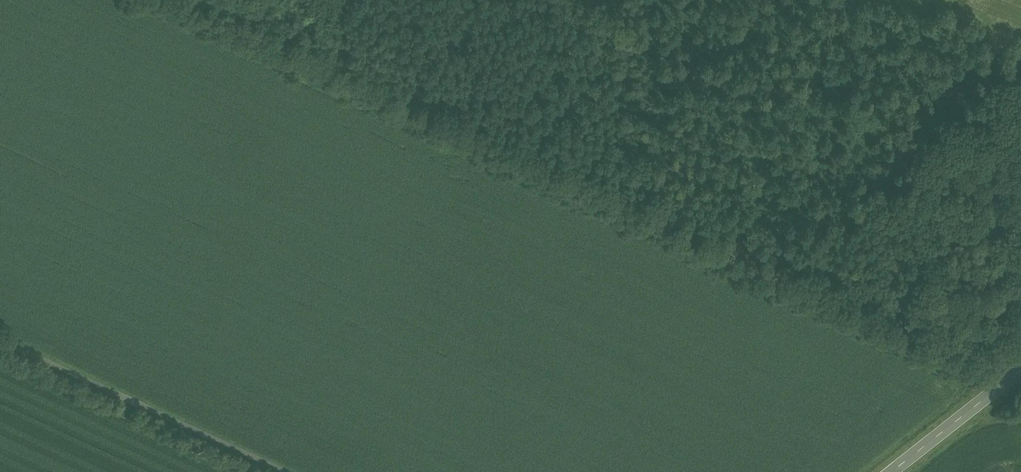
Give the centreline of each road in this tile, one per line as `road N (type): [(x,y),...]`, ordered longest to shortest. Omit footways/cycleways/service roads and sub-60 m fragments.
road 1 (residential): [(0,346),(268,471)]
road 2 (primary): [(890,471),(1020,369)]

